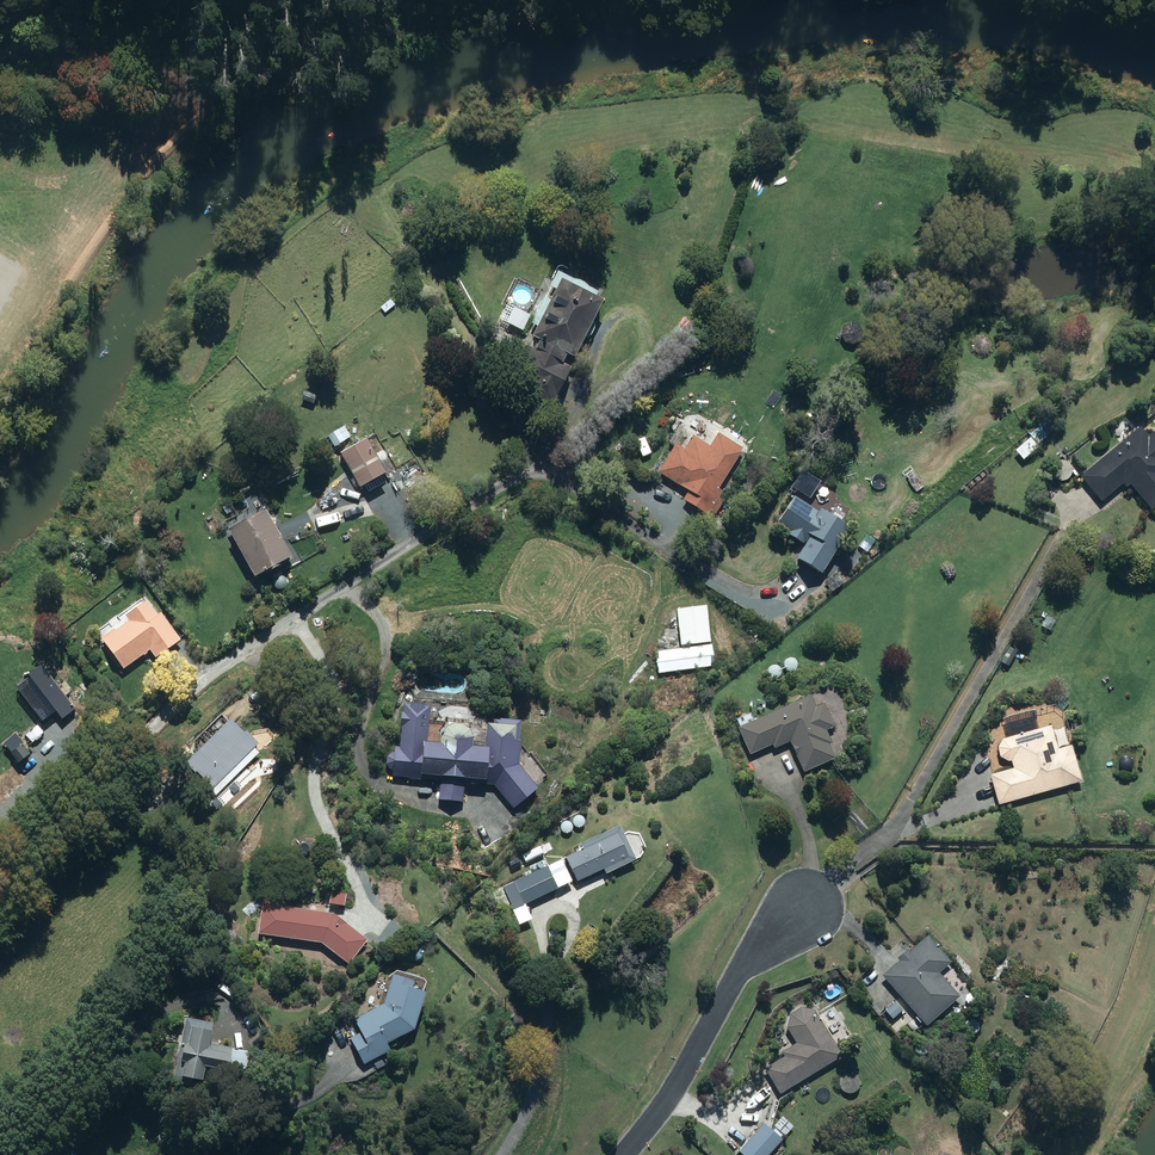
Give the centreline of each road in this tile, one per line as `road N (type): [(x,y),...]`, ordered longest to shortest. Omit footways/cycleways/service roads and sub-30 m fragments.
road 1 (residential): [(0,890),(197,686),(518,474),(556,476),(661,544)]
road 2 (residential): [(624,1154),(668,1098),(751,954),(803,903)]

